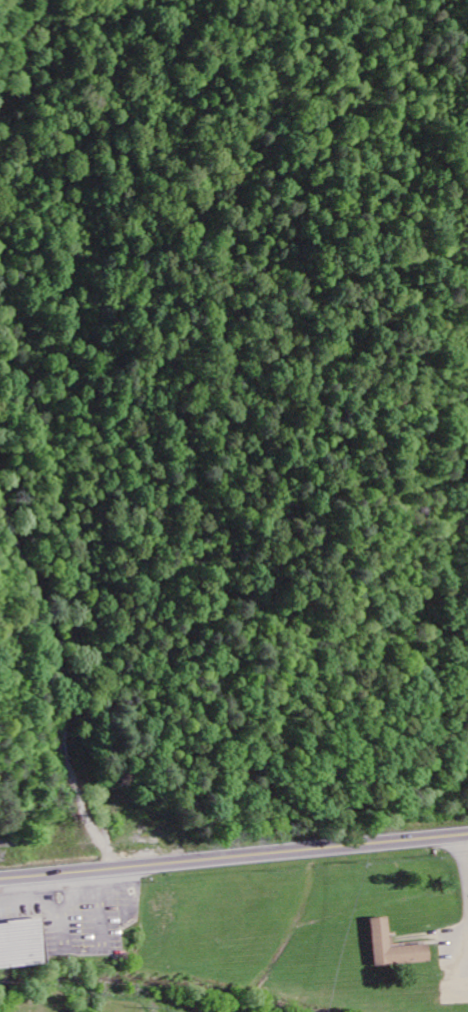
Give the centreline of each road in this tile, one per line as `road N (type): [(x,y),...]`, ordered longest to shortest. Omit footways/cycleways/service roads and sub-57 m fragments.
road 1 (primary): [(467,834),(0,879)]

